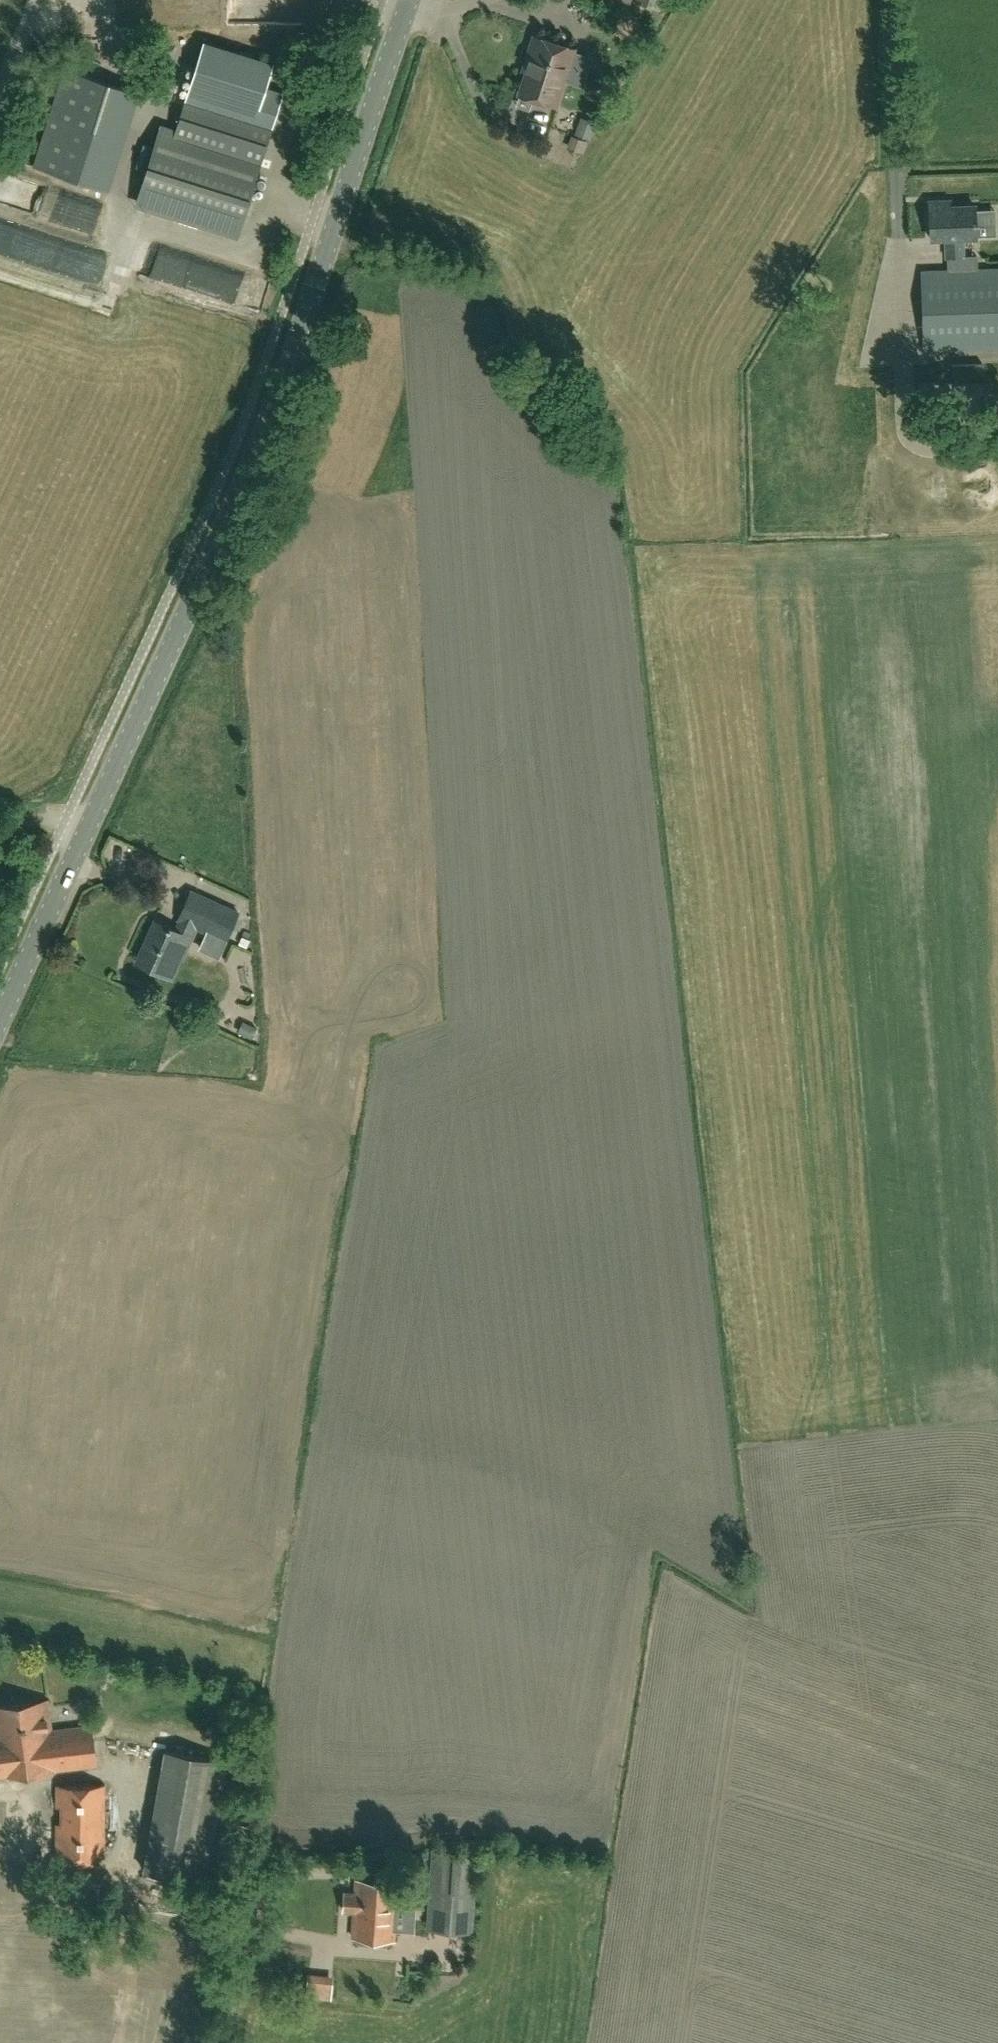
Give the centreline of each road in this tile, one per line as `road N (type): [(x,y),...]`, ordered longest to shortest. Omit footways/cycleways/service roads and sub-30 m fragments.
road 1 (secondary): [(0,1022),(293,368),(410,0)]

